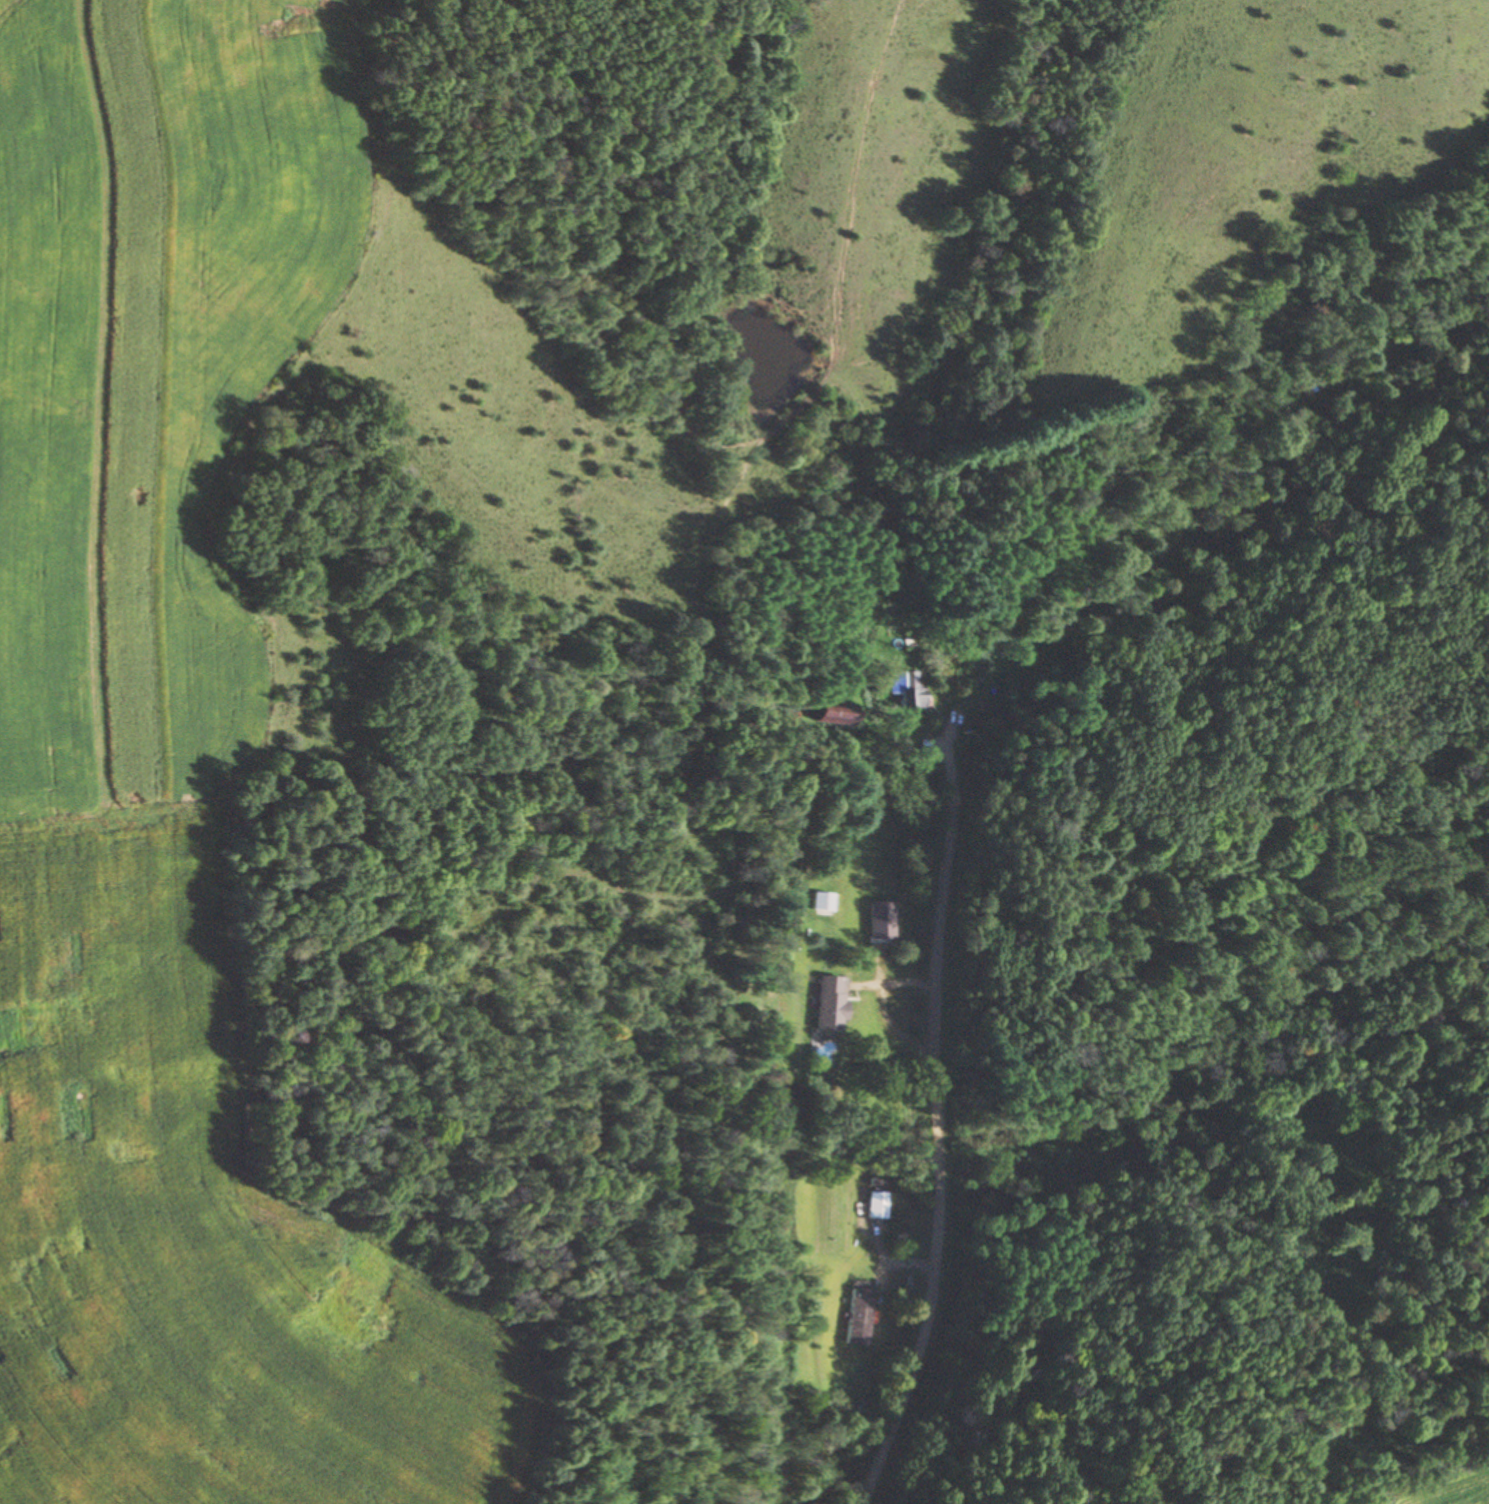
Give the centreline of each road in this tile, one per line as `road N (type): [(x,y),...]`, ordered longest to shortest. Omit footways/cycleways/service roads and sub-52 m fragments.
road 1 (residential): [(861,1503),(927,1258),(937,927),(952,766)]

